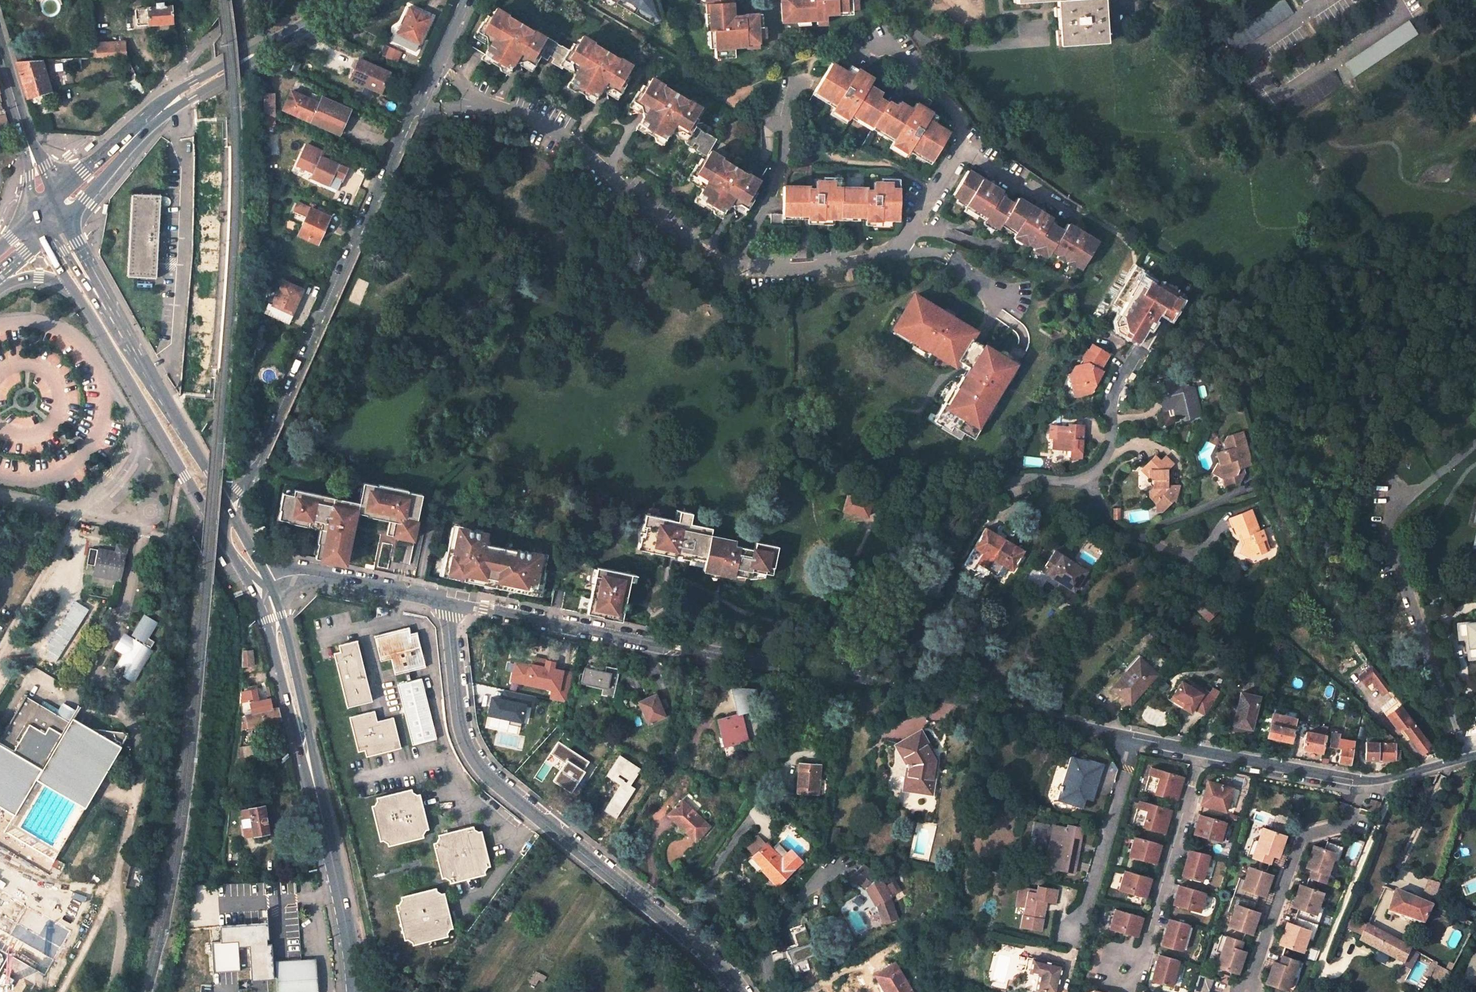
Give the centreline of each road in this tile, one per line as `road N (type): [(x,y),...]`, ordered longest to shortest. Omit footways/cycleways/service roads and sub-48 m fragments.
road 1 (unclassified): [(445,601),(1353,780),(1475,757)]
road 2 (unclassified): [(739,991),(704,953),(475,762),(458,720),(445,601)]
road 3 (residential): [(439,62),(259,464),(224,500)]
road 4 (primary): [(261,584),(328,843),(354,991)]
road 5 (primary): [(78,295),(234,561),(261,584)]
road 6 (residential): [(1395,0),(1403,15),(1283,100),(1247,57),(1307,17)]
road 7 (secondary): [(289,33),(162,100),(55,196)]
road 8 (residential): [(147,370),(175,347),(186,169),(174,140),(175,107)]
road 9 (unclassified): [(445,601),(310,575),(261,584)]
road 10 (secondary): [(65,218),(175,107)]
road 11 (primary): [(224,500),(147,370)]
road 12 (residential): [(0,490),(145,526)]
road 13 (secondary): [(175,107),(289,33)]

